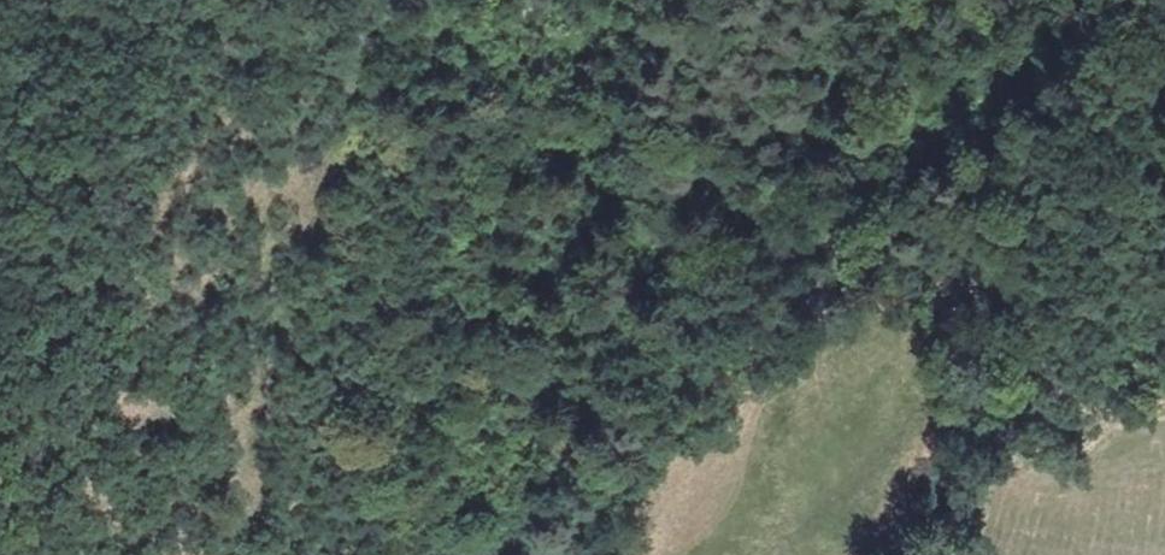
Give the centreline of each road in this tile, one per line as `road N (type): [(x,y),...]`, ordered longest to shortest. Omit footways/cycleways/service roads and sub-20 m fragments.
road 1 (track): [(531,554),(626,458),(815,292),(886,264),(937,260),(966,276),(992,338),(1041,367),(1125,380),(1164,352)]

